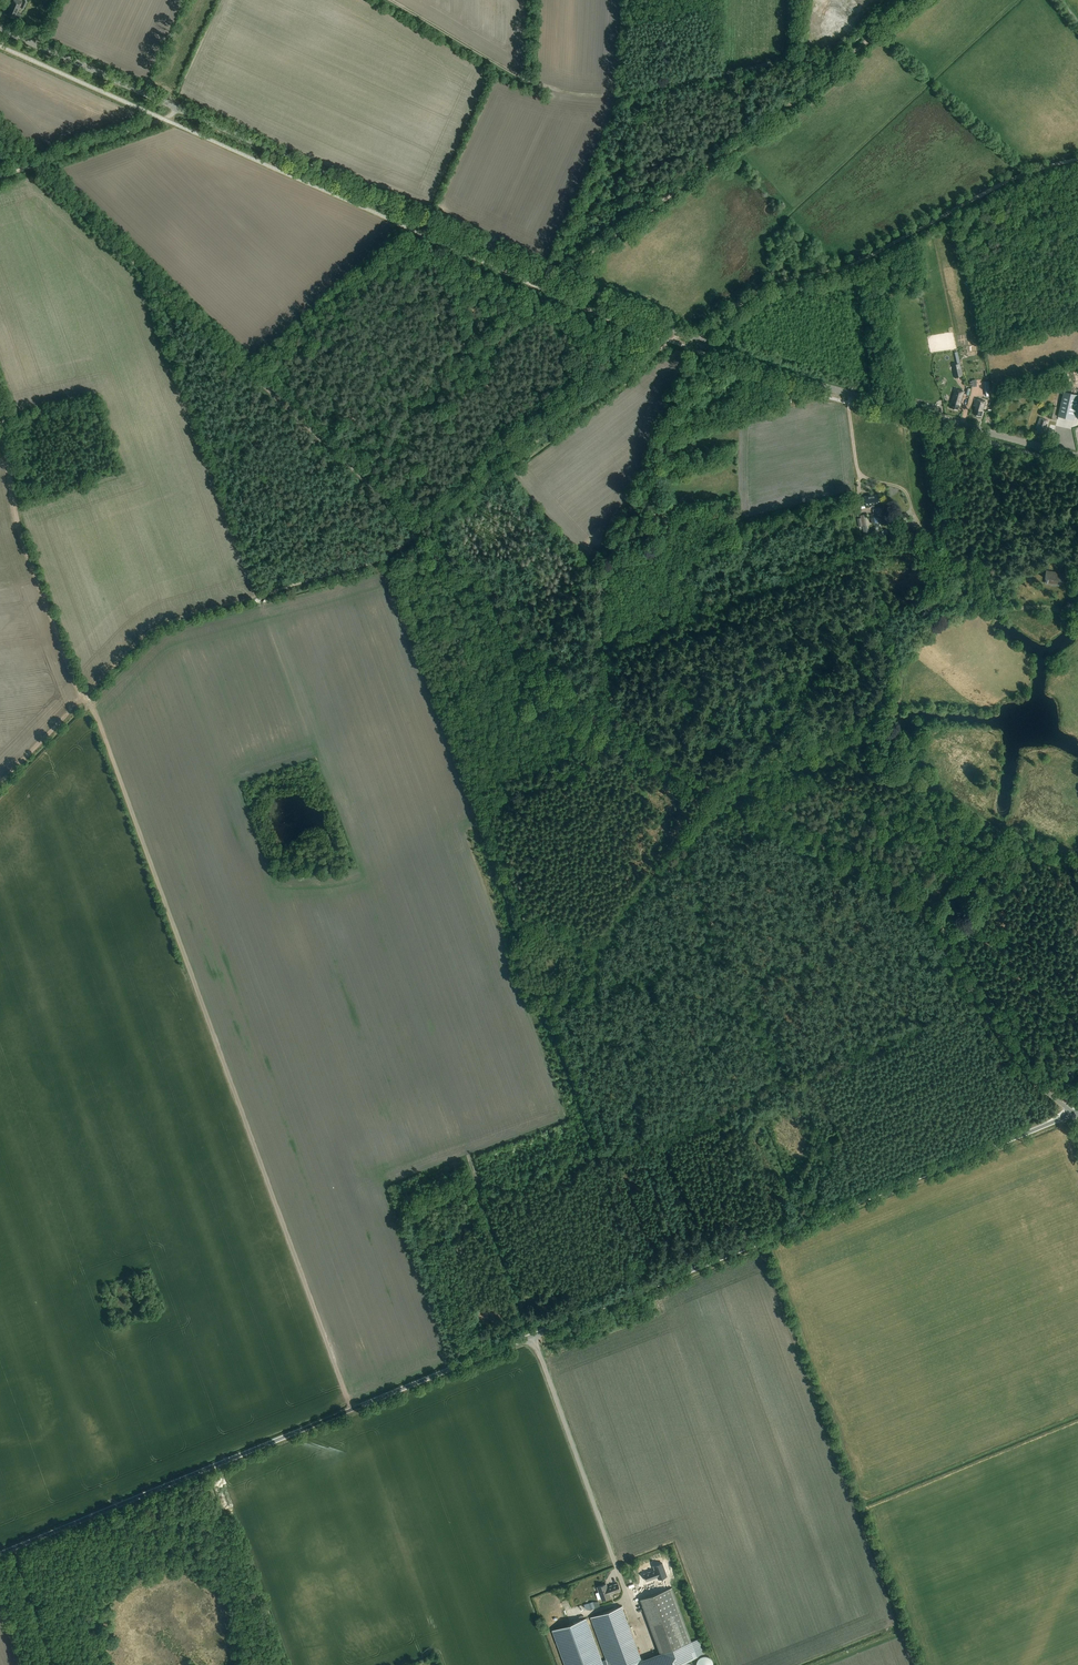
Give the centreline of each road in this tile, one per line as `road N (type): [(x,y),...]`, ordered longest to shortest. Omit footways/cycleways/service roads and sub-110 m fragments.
road 1 (unclassified): [(0,1554),(1075,1113)]
road 2 (unclassified): [(1075,1113),(1031,1079),(895,887),(632,752),(598,722),(607,571),(665,447),(701,342)]
road 3 (tertiary): [(701,342),(0,29)]
road 4 (track): [(352,1409),(85,697)]
road 5 (track): [(416,534),(32,165)]
road 6 (track): [(833,72),(802,61),(629,94),(573,93),(515,75),(393,0)]
road 7 (track): [(701,342),(772,282),(845,268),(1029,173),(1077,160)]
road 8 (tertiary): [(1077,457),(769,370),(701,342)]
road 9 (track): [(416,534),(371,563),(161,625),(85,697)]
road 10 (track): [(563,280),(833,72)]
road 11 (track): [(679,332),(416,534)]
road 12 (track): [(85,697),(21,537),(0,417)]
road 13 (track): [(975,613),(904,489),(858,470),(851,394)]
road 14 (track): [(598,722),(416,534)]
road 15 (track): [(899,713),(908,658),(950,621),(1021,608),(1077,621)]
road 16 (track): [(819,1141),(1017,1060)]
road 17 (track): [(714,794),(899,713)]
road 18 (track): [(532,1335),(468,1157)]
road 19 (track): [(1001,831),(932,781),(899,713)]
road 20 (track): [(32,165),(176,107)]
road 21 (track): [(14,1548),(55,1664)]
road 22 (track): [(85,697),(0,783)]

